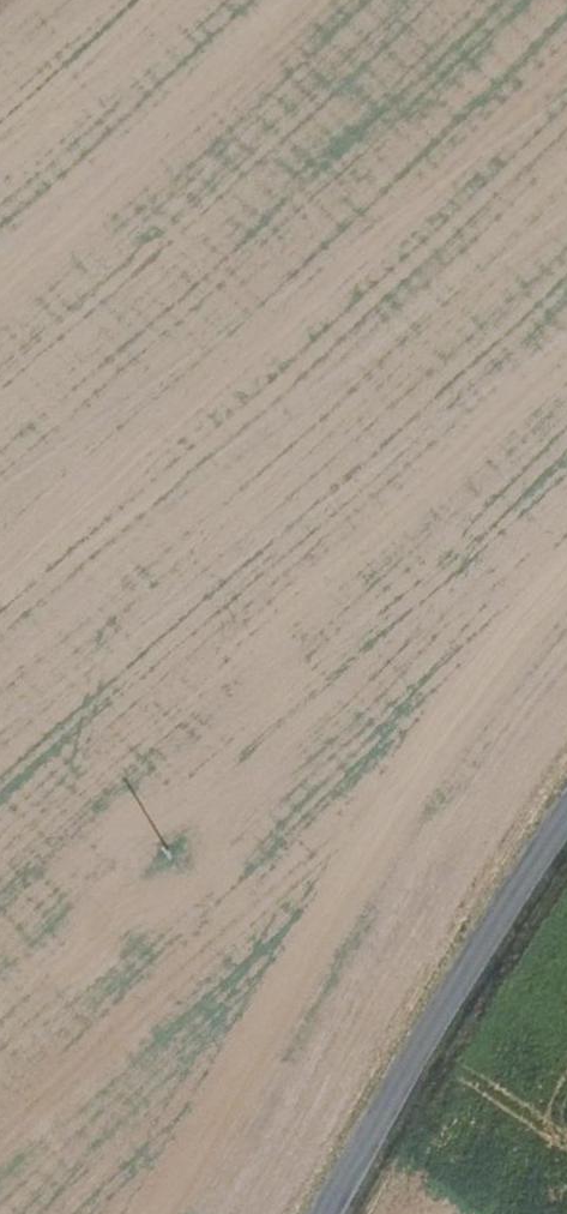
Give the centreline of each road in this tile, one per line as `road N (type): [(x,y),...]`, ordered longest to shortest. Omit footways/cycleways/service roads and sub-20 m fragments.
road 1 (unclassified): [(327,1213),(429,1026),(566,809)]

